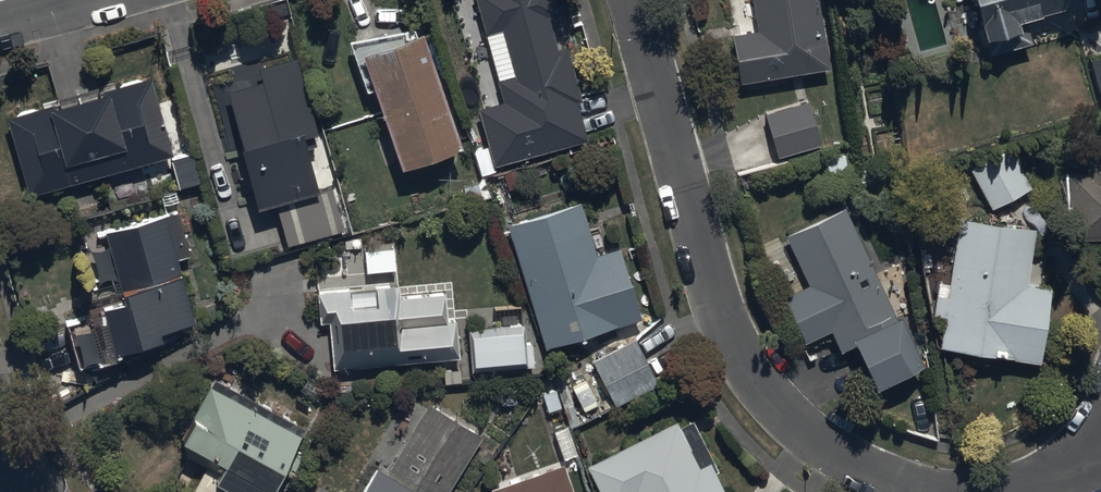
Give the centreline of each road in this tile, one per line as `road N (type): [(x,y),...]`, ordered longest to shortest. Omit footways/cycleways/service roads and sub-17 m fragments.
road 1 (residential): [(630,0),(710,295),(754,381),(820,445),(930,491)]

